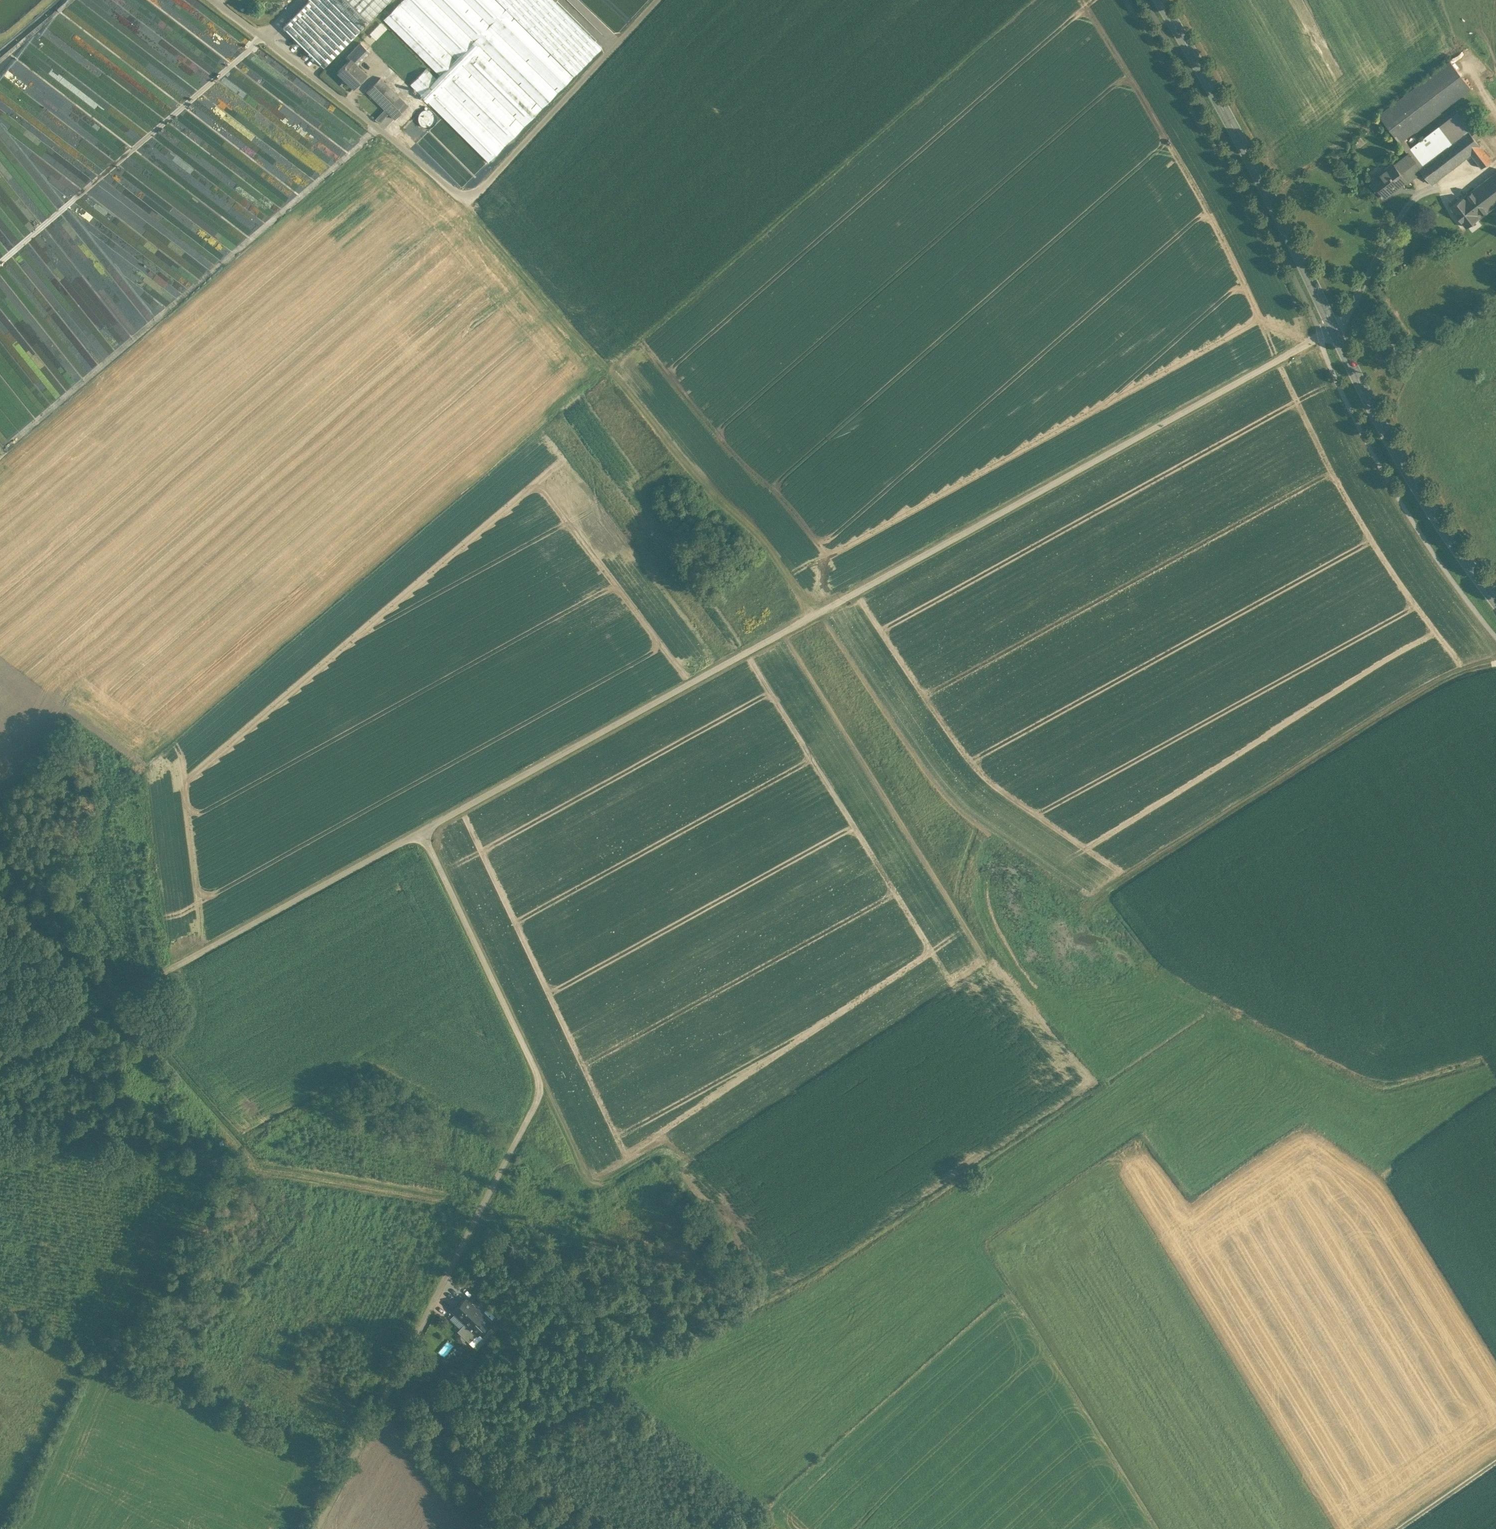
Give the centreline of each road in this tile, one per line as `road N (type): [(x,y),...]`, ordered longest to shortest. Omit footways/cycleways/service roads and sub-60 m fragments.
road 1 (track): [(1336,332),(425,834)]
road 2 (track): [(324,1528),(544,1093),(425,834)]
road 3 (tertiary): [(1495,596),(1369,402),(1235,126),(1162,0)]
road 4 (track): [(985,811),(1007,842),(1085,890),(1106,892),(1438,688),(1495,666)]
road 5 (unclassified): [(214,0),(376,132),(474,200),(659,0)]
road 6 (track): [(425,834),(0,1063)]

